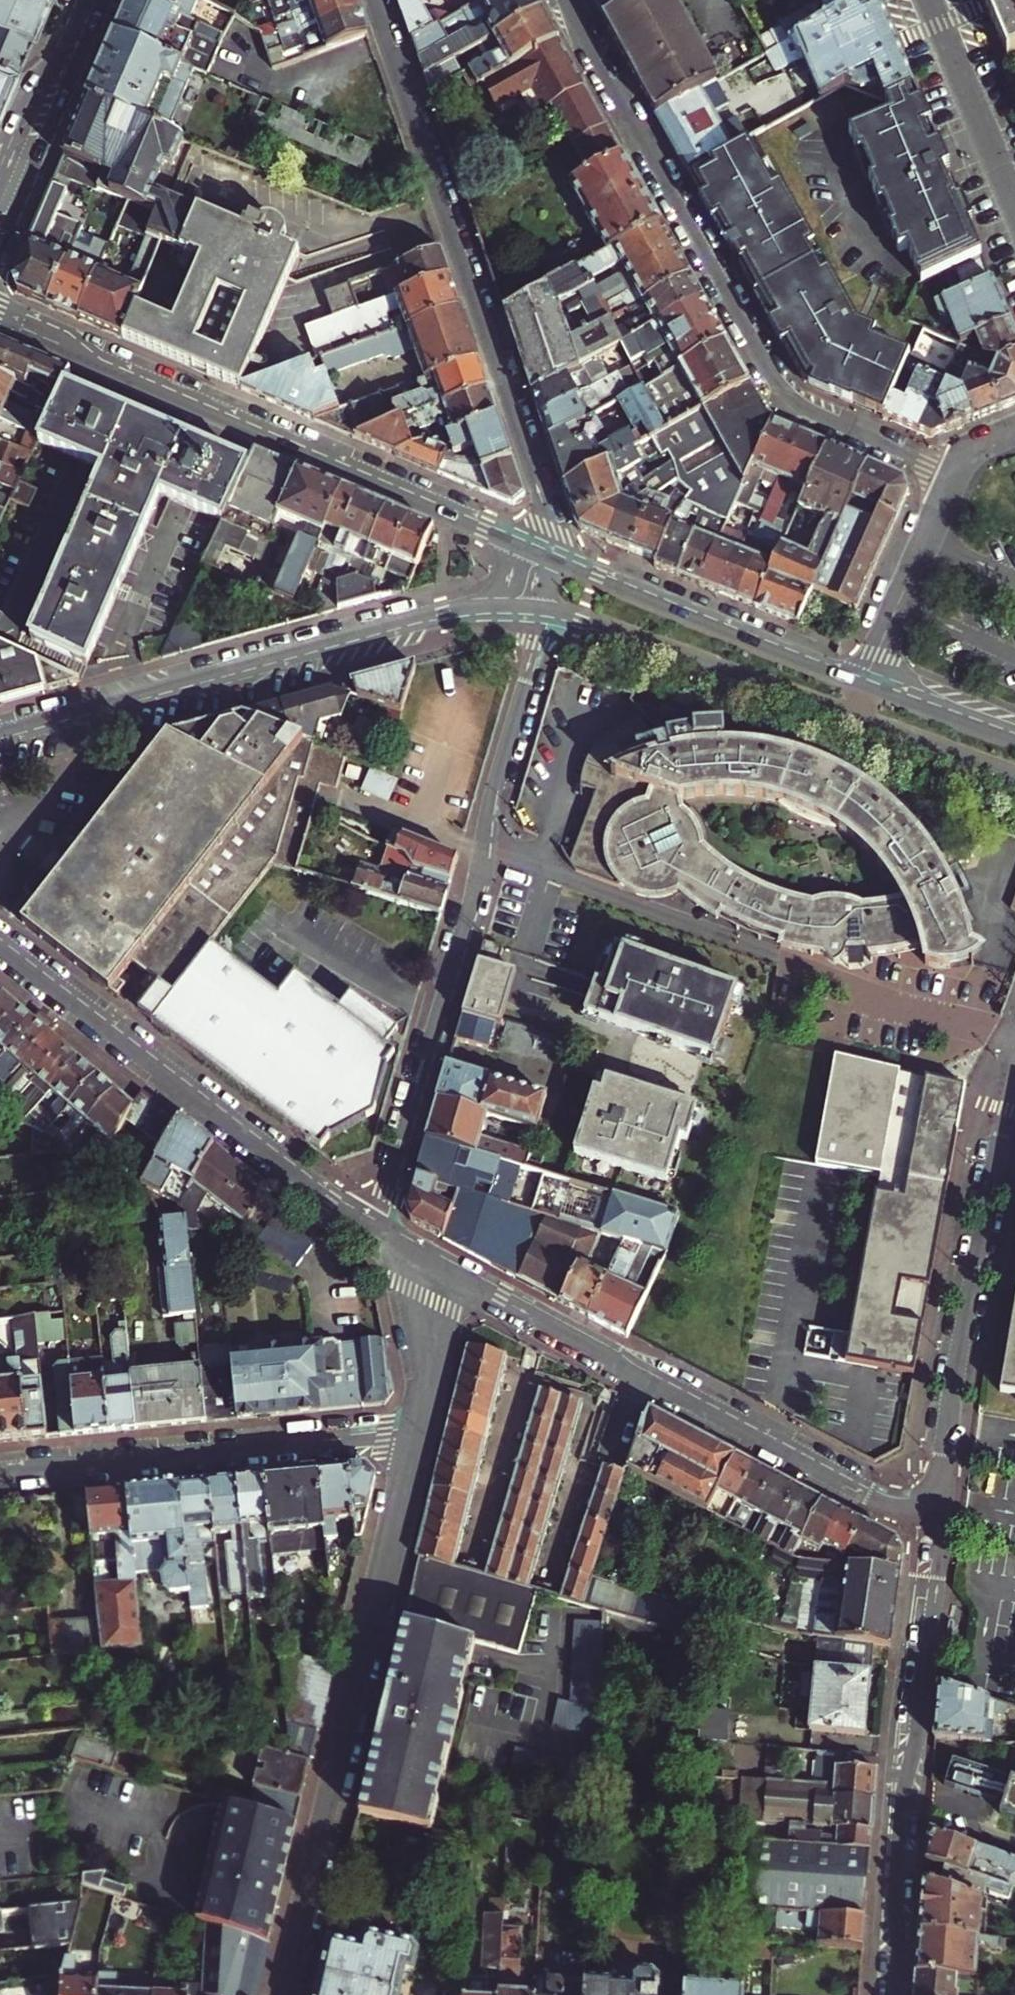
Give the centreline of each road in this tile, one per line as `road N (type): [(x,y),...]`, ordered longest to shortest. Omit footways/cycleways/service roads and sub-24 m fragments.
road 1 (residential): [(565,0),(777,385),(797,404),(954,475)]
road 2 (residential): [(527,549),(540,513),(537,479),(372,0)]
road 3 (residential): [(283,1994),(417,1431)]
road 4 (primary): [(527,549),(0,324)]
road 5 (residential): [(448,1270),(864,1495),(941,1520)]
road 6 (primary): [(0,734),(419,615),(494,604)]
road 7 (primary): [(548,608),(1014,773)]
road 8 (residential): [(897,1994),(903,1803),(941,1520)]
road 9 (residential): [(0,947),(374,1229)]
road 10 (residential): [(941,1520),(955,1387),(1014,1089)]
road 11 (residential): [(0,1471),(417,1431)]
road 12 (residential): [(482,850),(374,1229)]
road 13 (primary): [(866,687),(571,568)]
road 14 (residential): [(482,850),(769,954)]
road 15 (residential): [(548,608),(482,850)]
road 16 (secondary): [(0,215),(92,0)]
road 17 (residential): [(954,475),(866,687)]
road 18 (residential): [(929,0),(1014,209)]
road 19 (residential): [(417,1431),(448,1270)]
road 20 (primary): [(1014,742),(866,687)]

